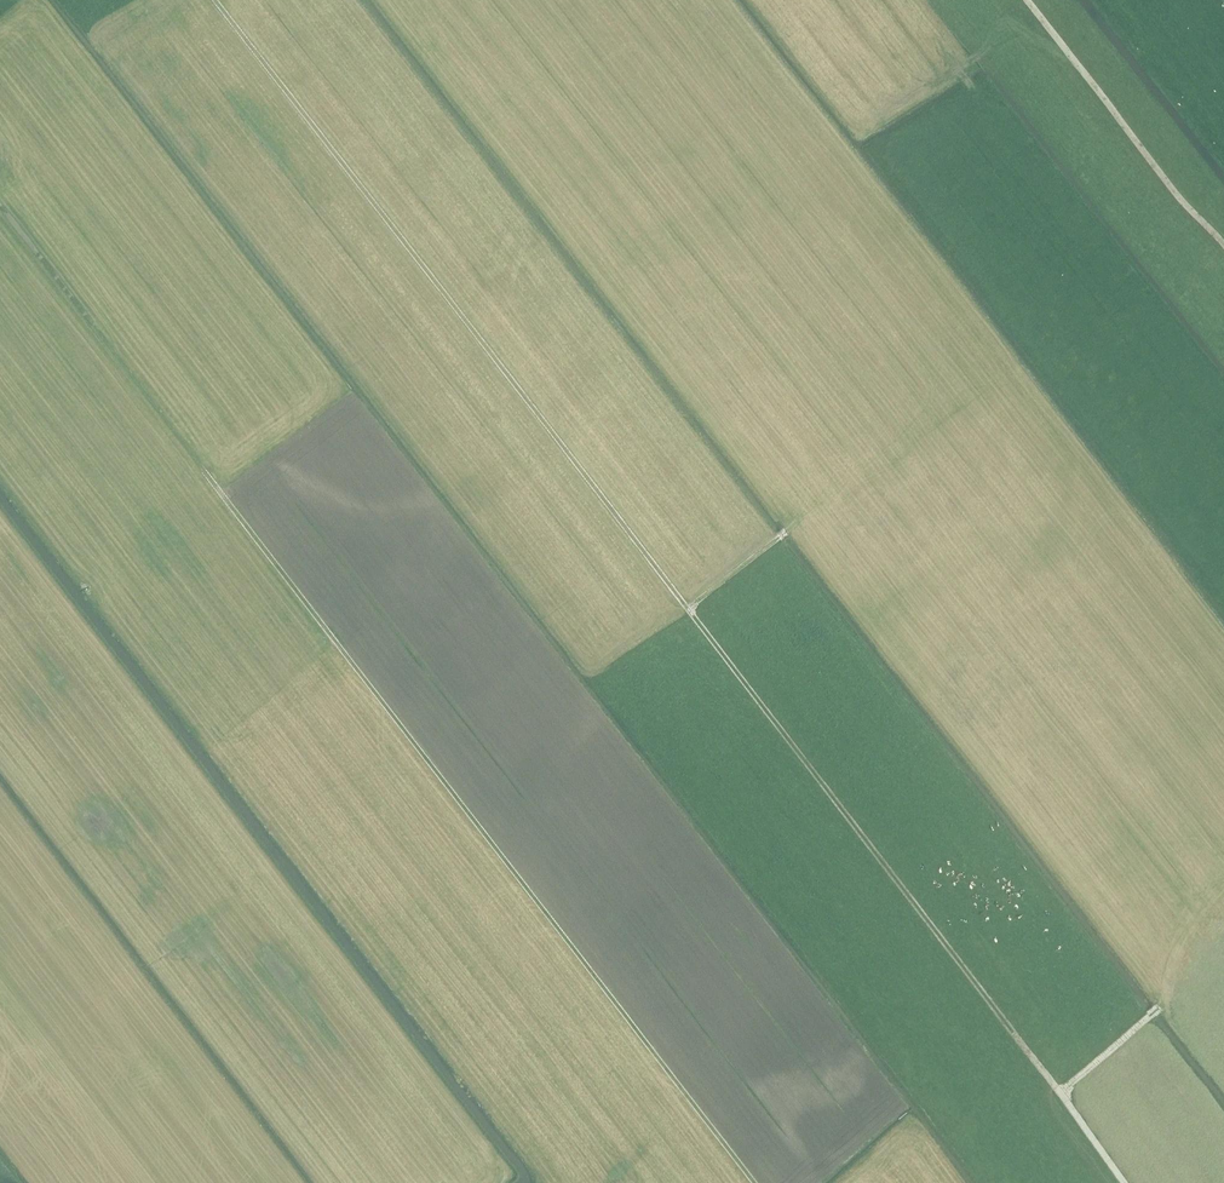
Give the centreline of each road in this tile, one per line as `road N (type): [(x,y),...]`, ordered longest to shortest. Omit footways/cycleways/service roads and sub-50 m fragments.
road 1 (track): [(1124,1182),(217,0)]

